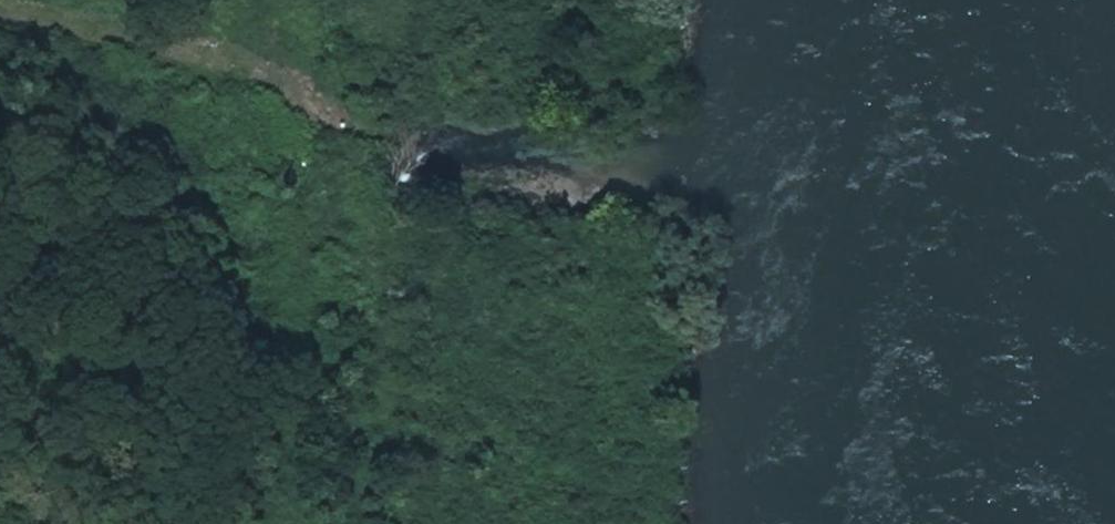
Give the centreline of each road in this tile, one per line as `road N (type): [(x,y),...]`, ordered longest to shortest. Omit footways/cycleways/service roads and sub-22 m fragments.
road 1 (track): [(0,27),(277,86),(324,523)]

